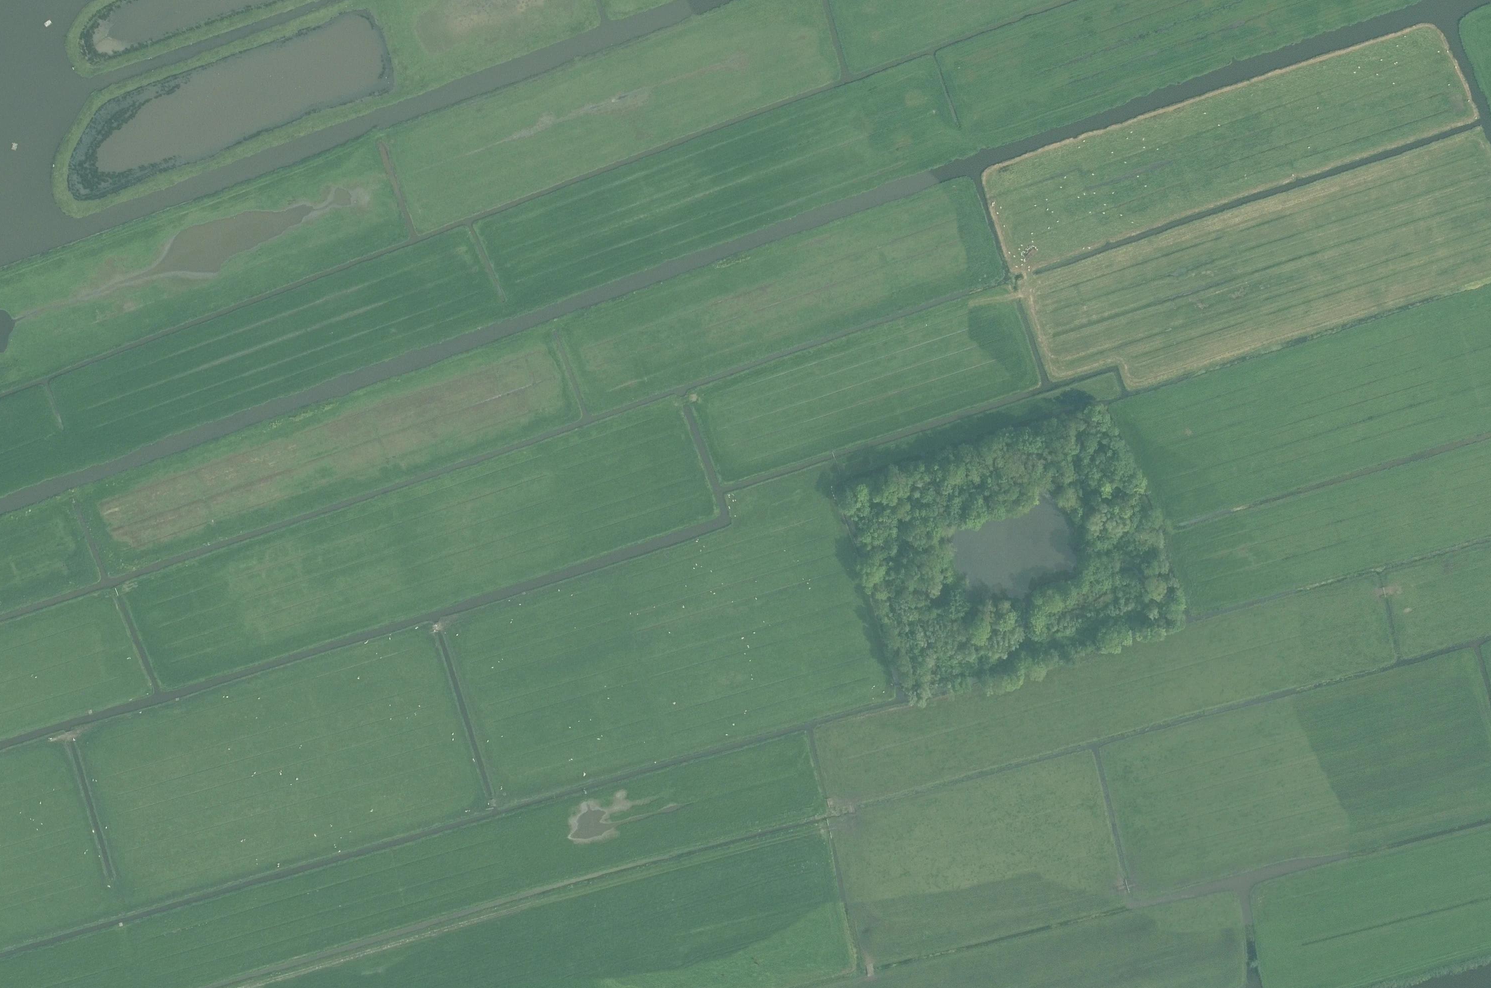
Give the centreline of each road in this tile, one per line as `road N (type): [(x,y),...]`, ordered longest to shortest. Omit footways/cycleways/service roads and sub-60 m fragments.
road 1 (track): [(253,987),(826,831),(839,832),(856,881)]

